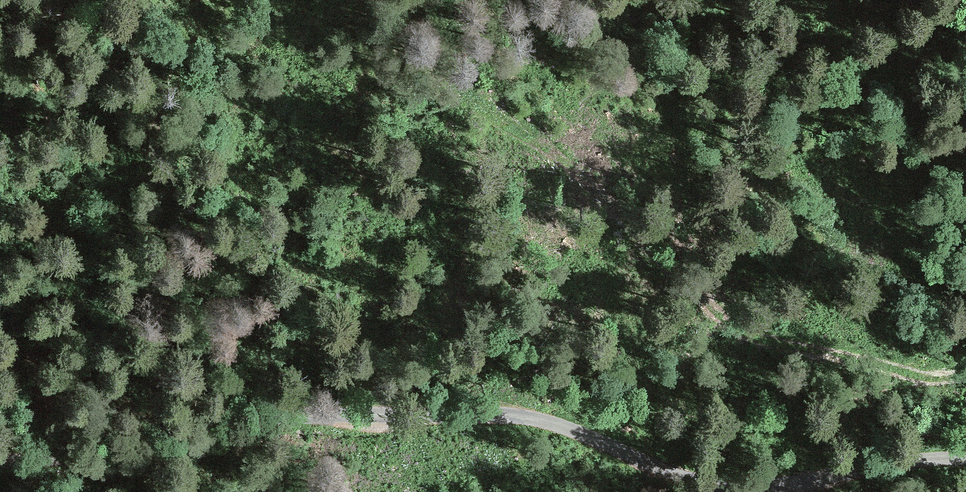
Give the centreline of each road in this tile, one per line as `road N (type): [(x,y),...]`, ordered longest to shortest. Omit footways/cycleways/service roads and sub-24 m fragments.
road 1 (track): [(947,384),(737,330),(561,162),(508,124),(257,23),(219,0)]
road 2 (unclassified): [(0,462),(152,454),(329,416),(529,422),(574,431),(672,478),(732,491)]
road 3 (track): [(529,422),(589,404),(758,424),(965,381)]
road 4 (unclassified): [(754,491),(965,461)]

